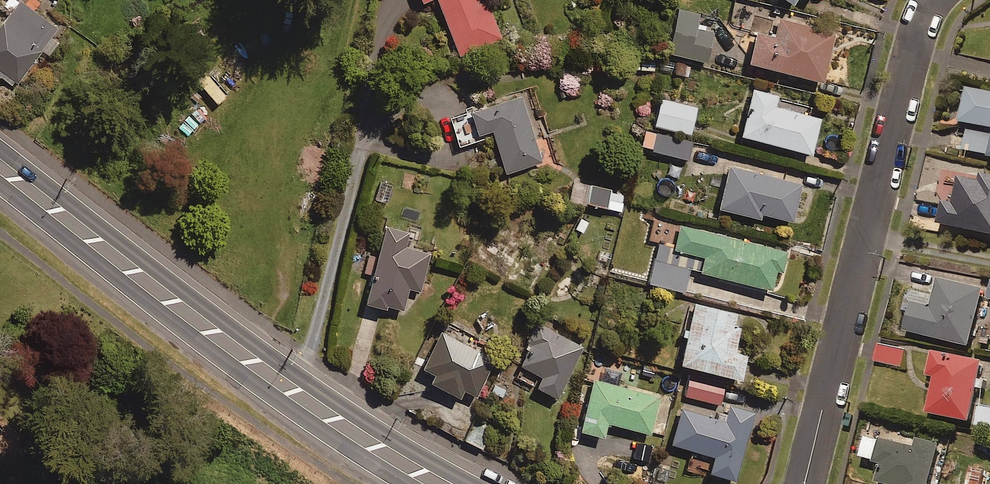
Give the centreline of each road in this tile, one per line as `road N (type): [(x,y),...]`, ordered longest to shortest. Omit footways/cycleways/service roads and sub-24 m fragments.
road 1 (secondary): [(438,483),(210,333),(0,167)]
road 2 (residential): [(805,483),(917,35),(935,0)]

